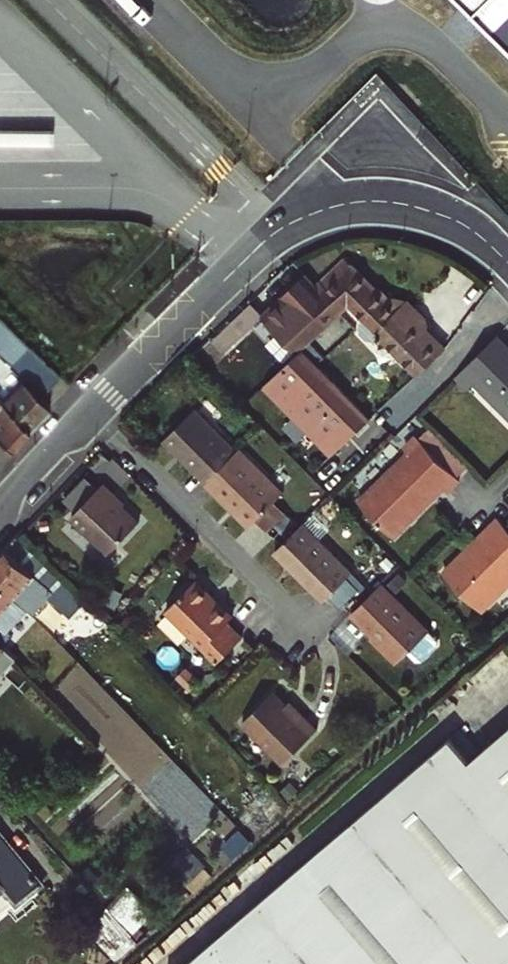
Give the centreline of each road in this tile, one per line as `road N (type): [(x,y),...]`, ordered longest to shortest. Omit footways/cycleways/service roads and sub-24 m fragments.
road 1 (residential): [(0,513),(53,445),(114,394),(239,263)]
road 2 (residential): [(507,257),(444,184),(409,167),(371,163),(307,186),(239,263)]
road 3 (residential): [(239,263),(320,220),(372,208),(444,222),(507,265)]

